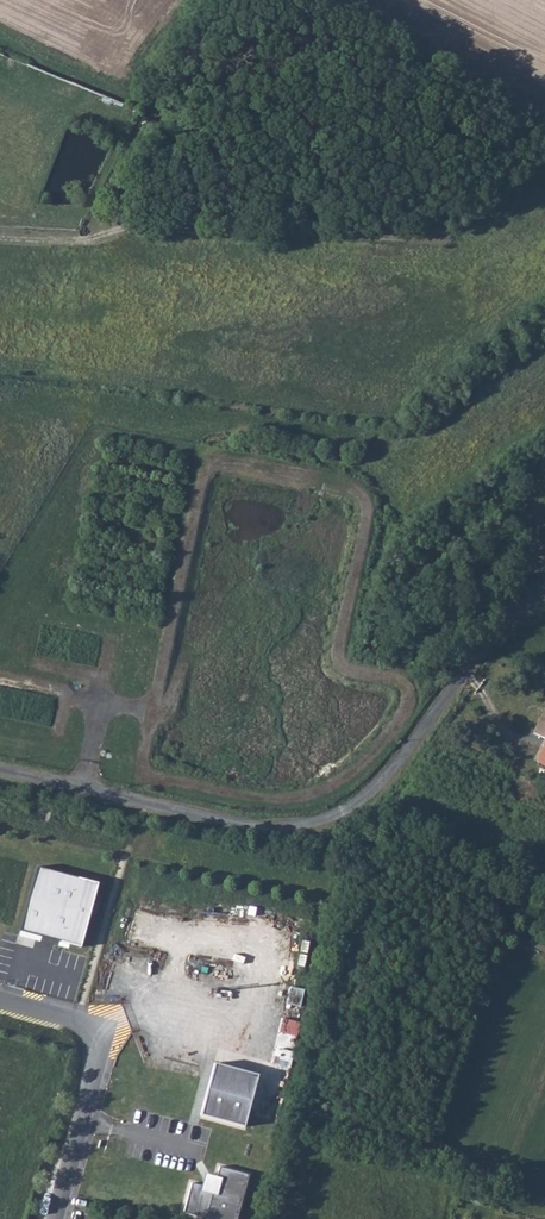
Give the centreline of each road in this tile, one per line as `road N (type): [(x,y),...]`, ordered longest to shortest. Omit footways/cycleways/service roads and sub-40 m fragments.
road 1 (unclassified): [(544,590),(494,638),(379,785),(327,821),(263,827),(0,770)]
road 2 (unclassified): [(56,1218),(98,1039),(78,1020),(0,999)]

